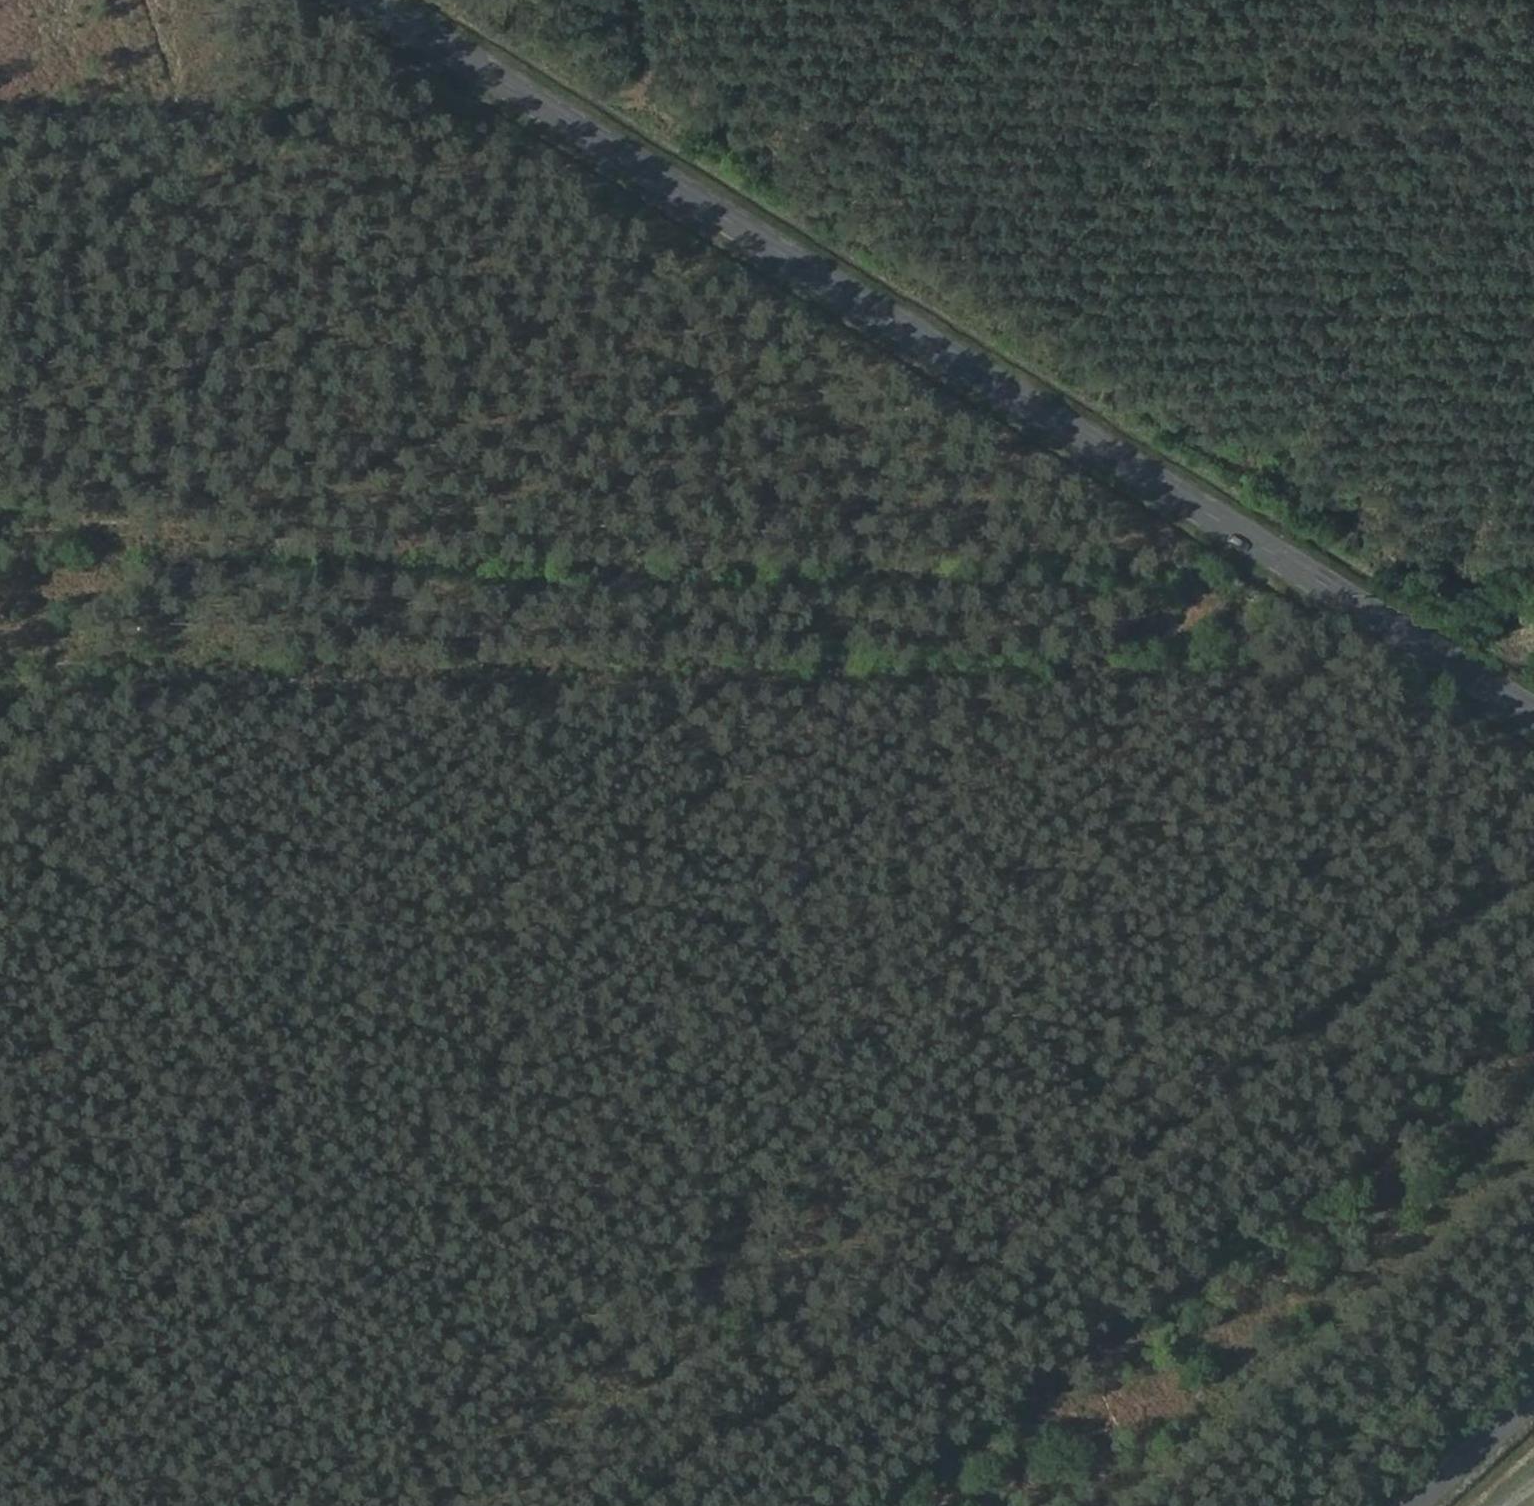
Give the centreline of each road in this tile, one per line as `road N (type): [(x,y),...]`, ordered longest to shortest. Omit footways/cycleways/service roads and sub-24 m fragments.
road 1 (secondary): [(373,0),(1533,712)]
road 2 (residential): [(1414,1505),(1533,1400)]

